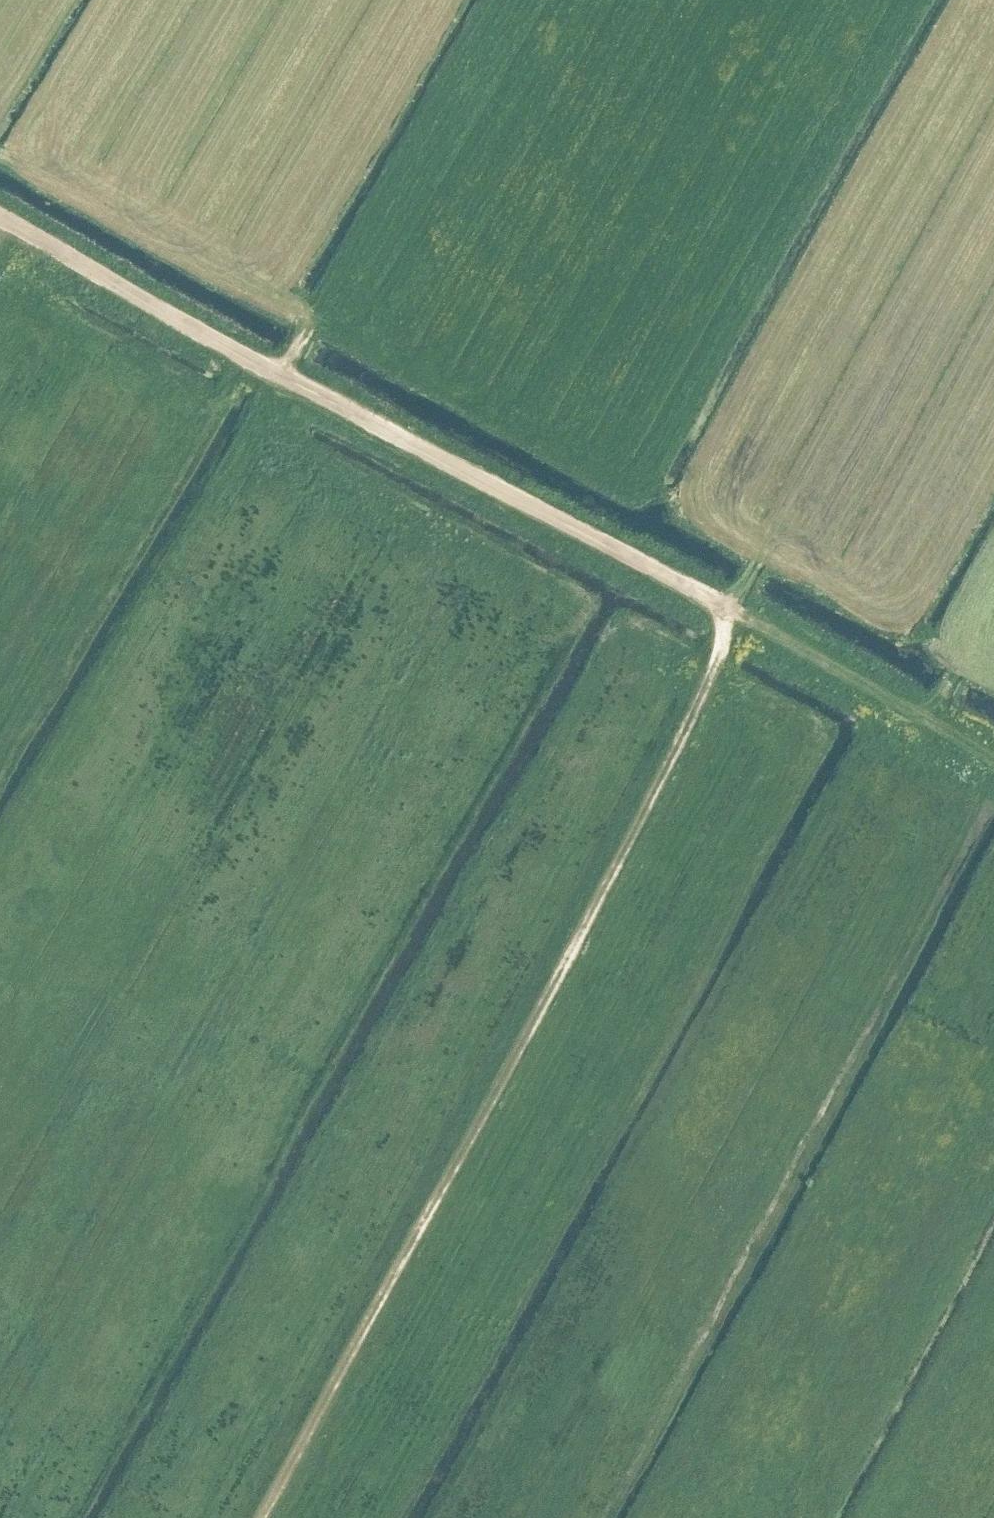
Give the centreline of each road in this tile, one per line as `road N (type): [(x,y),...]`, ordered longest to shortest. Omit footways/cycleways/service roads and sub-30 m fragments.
road 1 (track): [(0,213),(273,372),(720,604),(711,662)]

